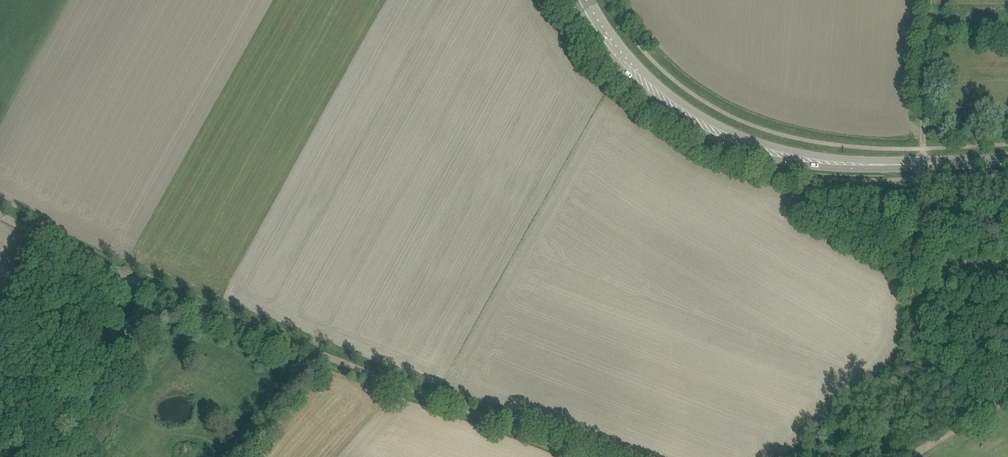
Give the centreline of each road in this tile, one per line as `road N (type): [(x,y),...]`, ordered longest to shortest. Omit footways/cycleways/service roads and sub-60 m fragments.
road 1 (unclassified): [(0,214),(196,306),(591,456)]
road 2 (tertiary): [(1007,158),(832,159),(721,132),(628,66),(583,0)]
road 3 (track): [(932,0),(921,164)]
road 4 (track): [(1007,281),(934,242),(922,211),(921,164)]

